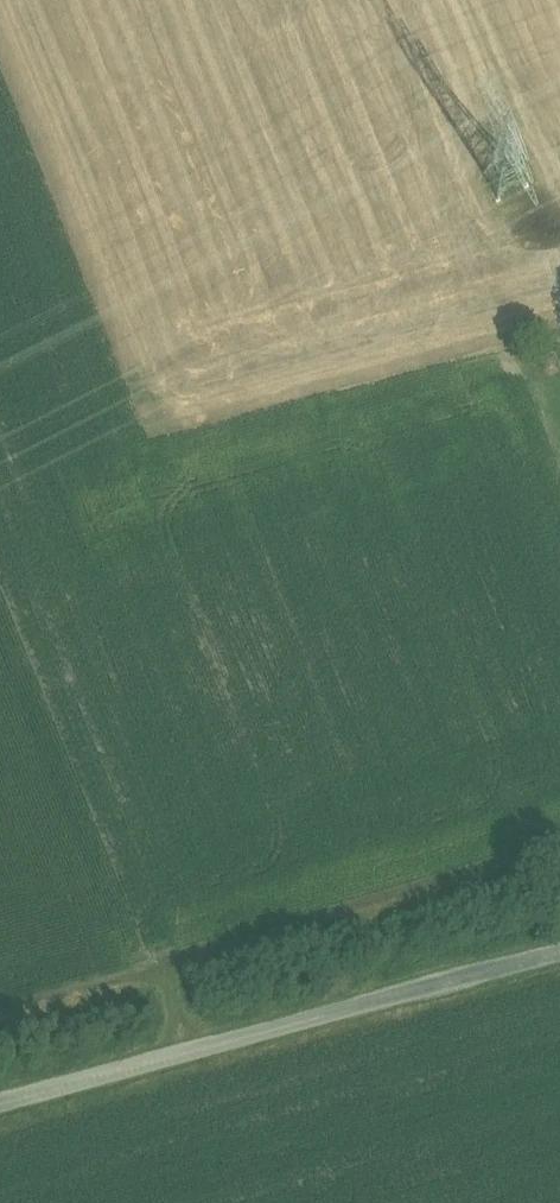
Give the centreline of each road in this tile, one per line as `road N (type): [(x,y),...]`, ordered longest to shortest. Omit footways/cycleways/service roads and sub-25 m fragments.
road 1 (track): [(559,953),(0,1104)]

